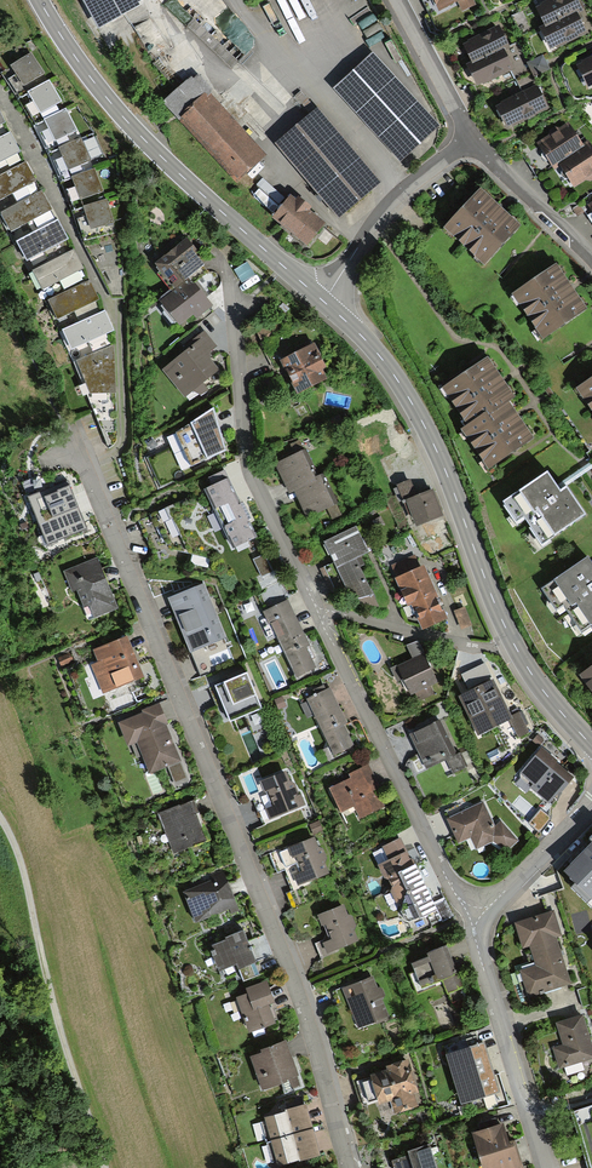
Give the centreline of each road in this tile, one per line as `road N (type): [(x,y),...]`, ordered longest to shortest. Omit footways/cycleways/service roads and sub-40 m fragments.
road 1 (residential): [(352,1167),(287,951),(63,420)]
road 2 (residential): [(220,263),(245,465),(467,922)]
road 3 (tertiary): [(591,745),(513,643),(411,401),(364,338),(322,300)]
road 4 (tertiary): [(322,300),(129,124),(40,0)]
road 5 (track): [(106,1167),(27,881),(0,816)]
road 6 (residential): [(467,922),(544,1167)]
road 7 (residential): [(322,300),(405,186),(471,134)]
road 8 (residential): [(467,922),(591,803)]
road 9 (residential): [(471,134),(591,256)]
road 10 (residential): [(397,0),(471,134)]

